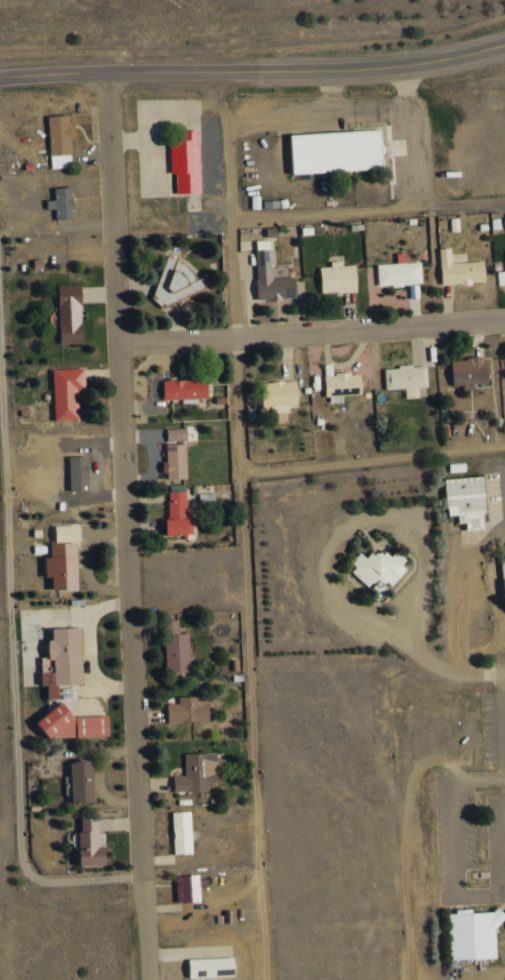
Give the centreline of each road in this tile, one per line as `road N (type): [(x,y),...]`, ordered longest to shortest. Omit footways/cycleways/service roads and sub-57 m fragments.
road 1 (residential): [(104,72),(146,979)]
road 2 (tertiary): [(504,43),(366,69),(0,77)]
road 3 (residential): [(116,343),(504,320)]

